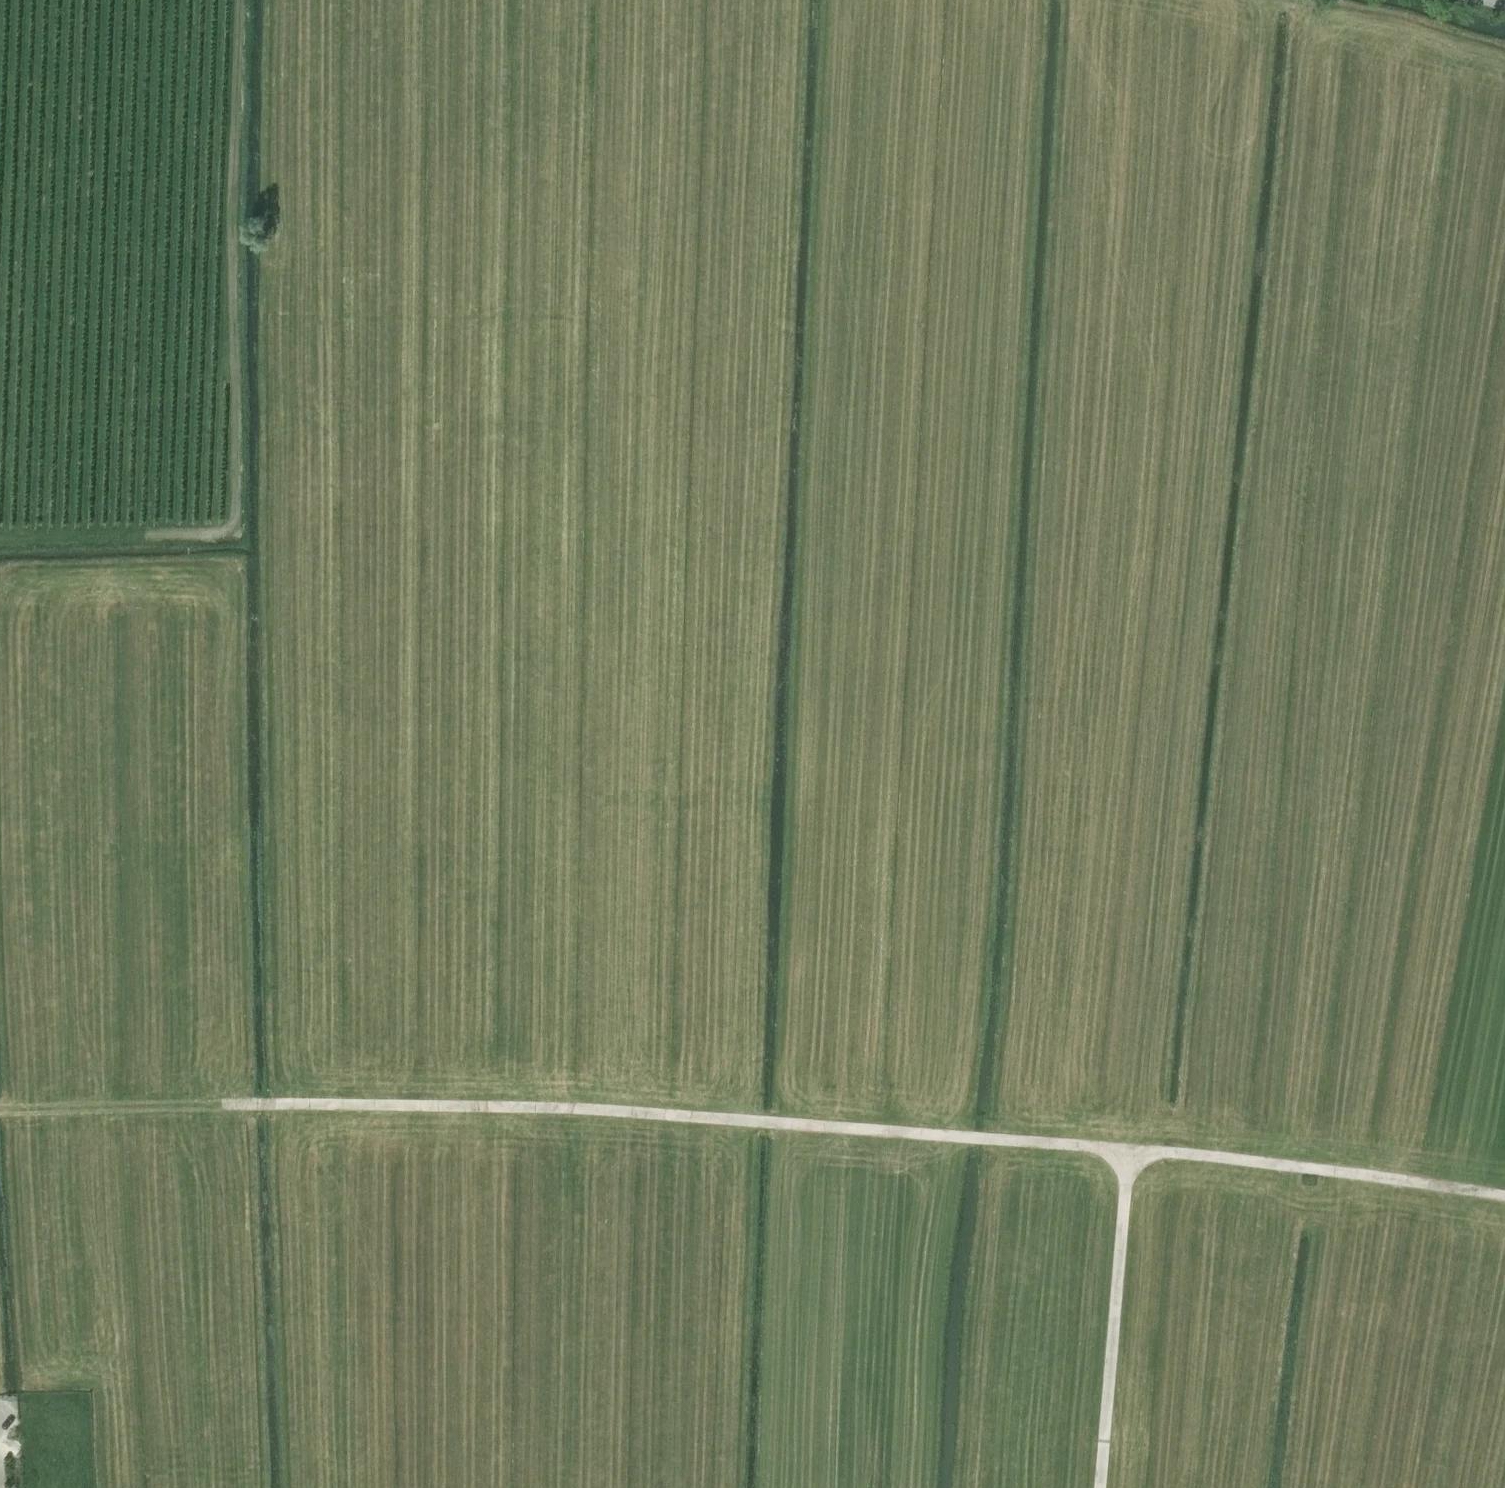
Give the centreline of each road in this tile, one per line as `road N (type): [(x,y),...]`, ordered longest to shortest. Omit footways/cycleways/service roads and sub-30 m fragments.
road 1 (track): [(1504,1195),(1213,1156),(571,1107),(0,1111)]
road 2 (track): [(1102,1487),(1129,1152)]

